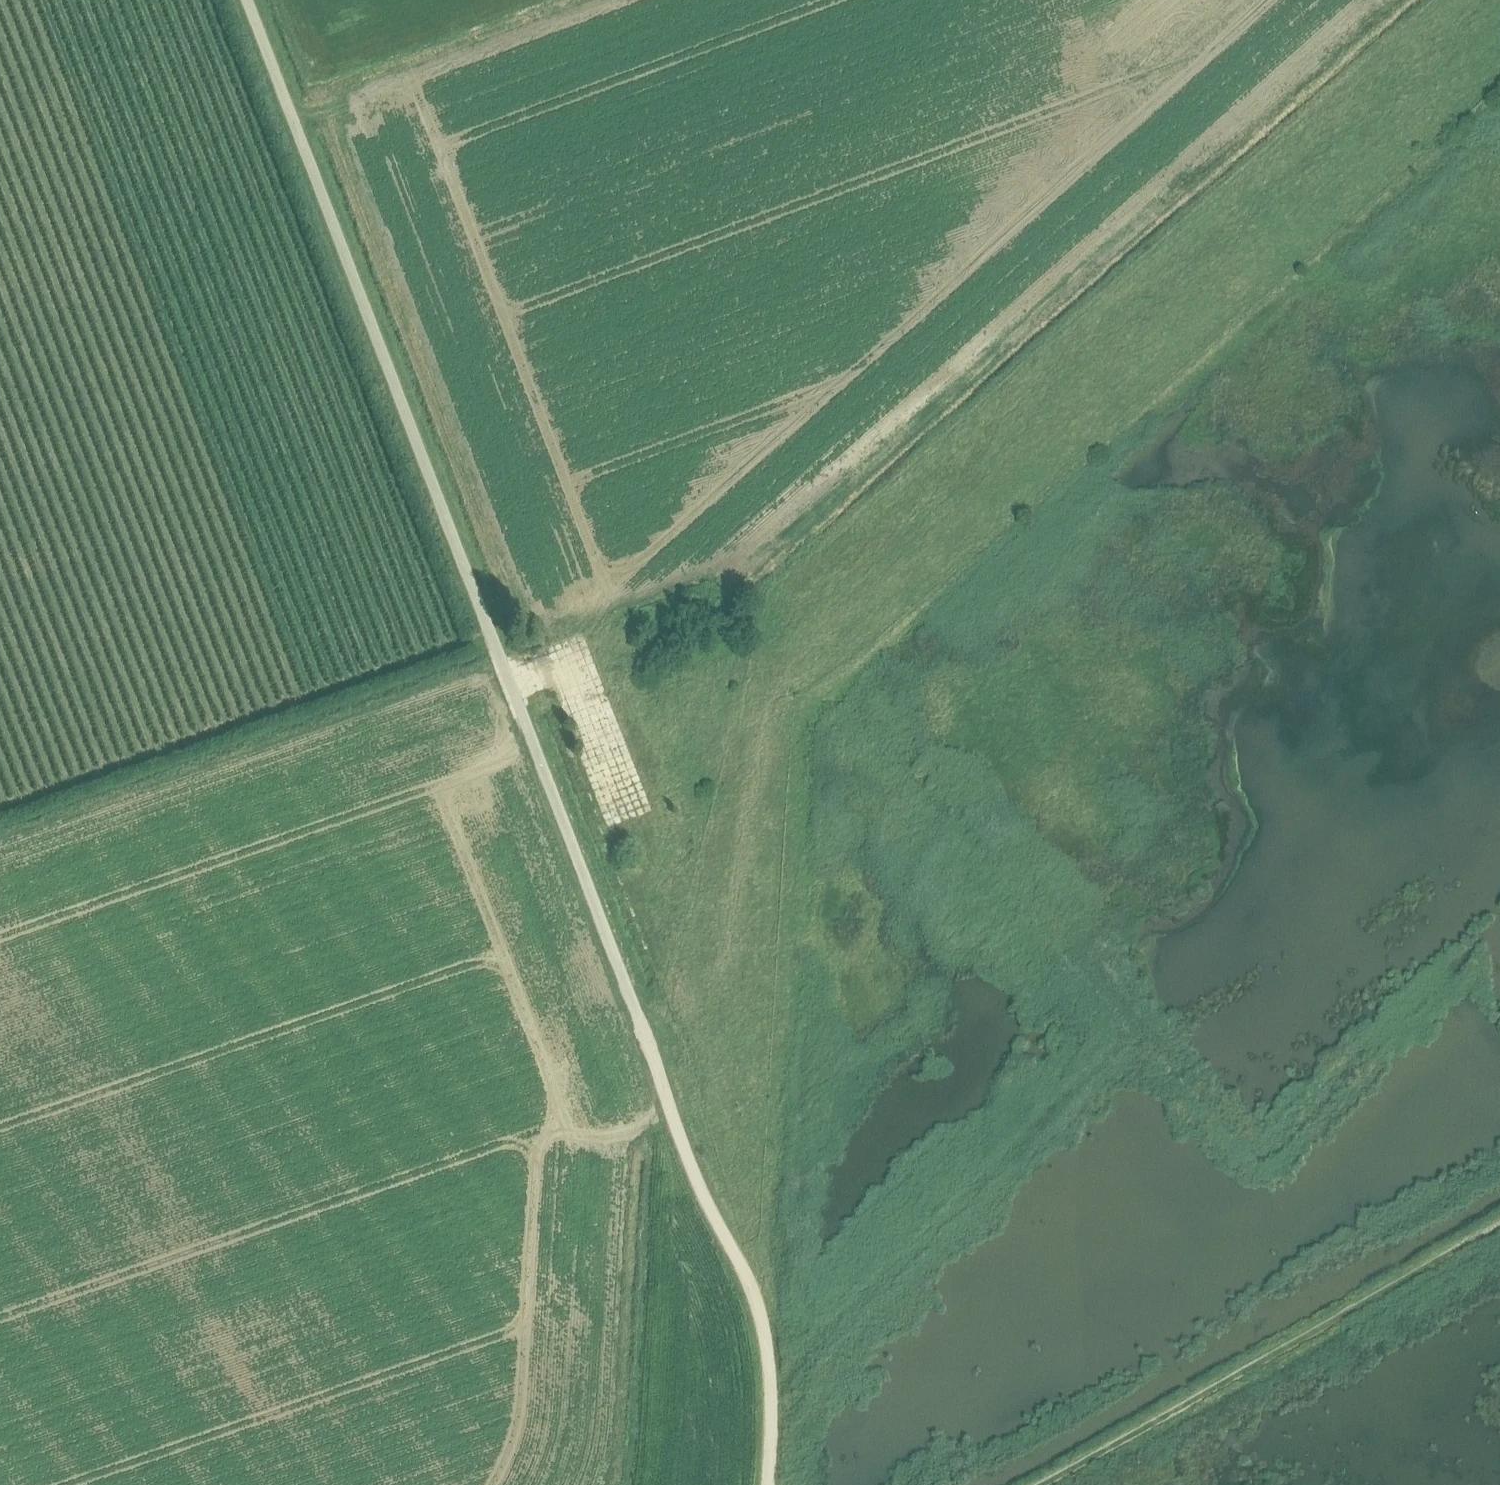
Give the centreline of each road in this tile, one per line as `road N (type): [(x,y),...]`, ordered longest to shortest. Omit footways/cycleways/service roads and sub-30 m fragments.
road 1 (unclassified): [(767,1484),(770,1392),(744,1271),(682,1145),(247,0)]
road 2 (track): [(1038,1484),(1499,1223)]

